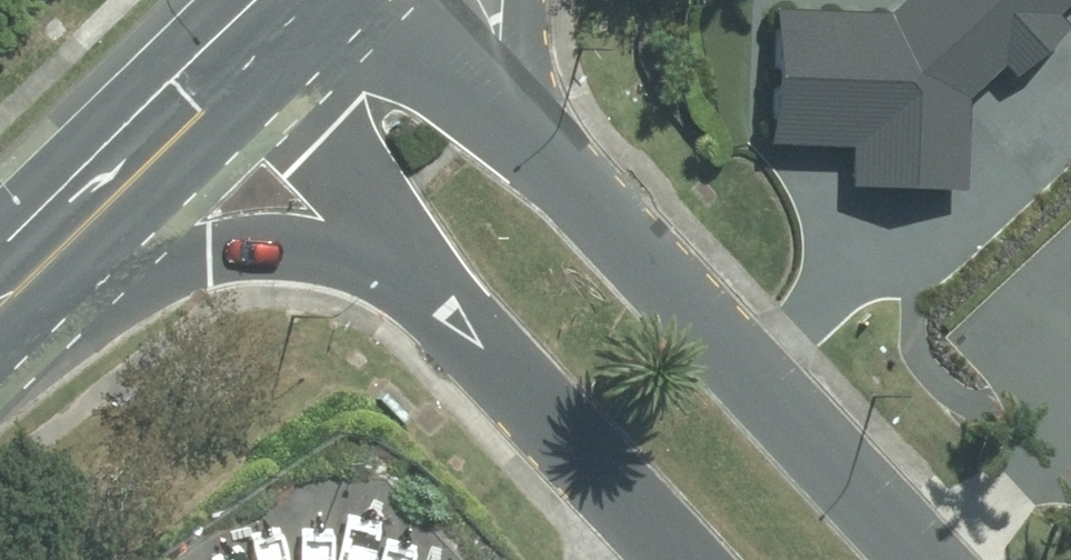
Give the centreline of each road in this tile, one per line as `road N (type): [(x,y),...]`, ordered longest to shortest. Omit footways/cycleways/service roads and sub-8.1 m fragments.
road 1 (tertiary): [(575,198),(905,559)]
road 2 (secondary): [(426,293),(321,267),(200,257),(69,284),(0,307)]
road 3 (tertiary): [(686,559),(426,293)]
road 4 (secondary): [(0,284),(222,70)]
road 5 (tertiary): [(426,293),(222,70)]
road 6 (tertiary): [(398,0),(575,198)]
road 7 (secondary): [(530,0),(532,82),(575,198)]

